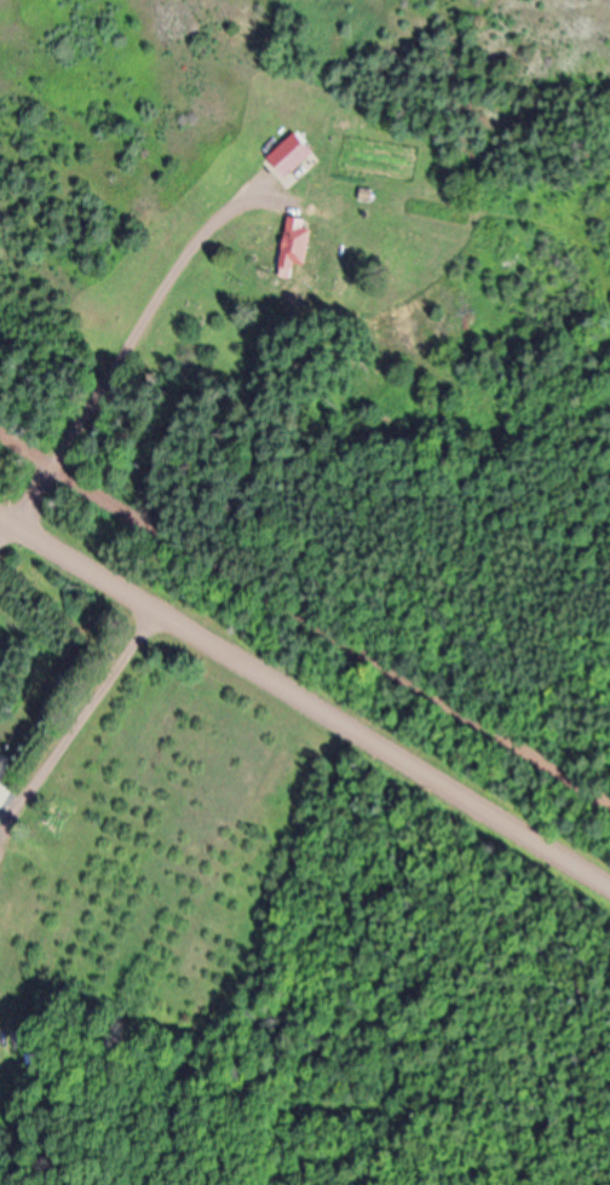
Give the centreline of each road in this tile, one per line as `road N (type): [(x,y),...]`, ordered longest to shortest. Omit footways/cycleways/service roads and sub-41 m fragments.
road 1 (residential): [(0,507),(609,883)]
road 2 (track): [(0,436),(609,806)]

